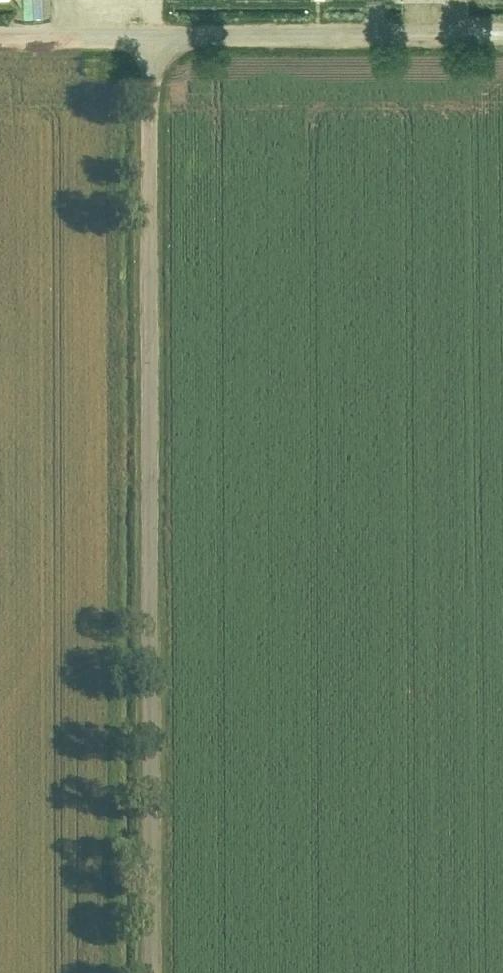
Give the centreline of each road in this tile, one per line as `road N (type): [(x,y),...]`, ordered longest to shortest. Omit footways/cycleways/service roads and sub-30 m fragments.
road 1 (unclassified): [(136,39),(137,972)]
road 2 (unclassified): [(502,31),(136,39)]
road 3 (unclassified): [(136,39),(0,40)]

